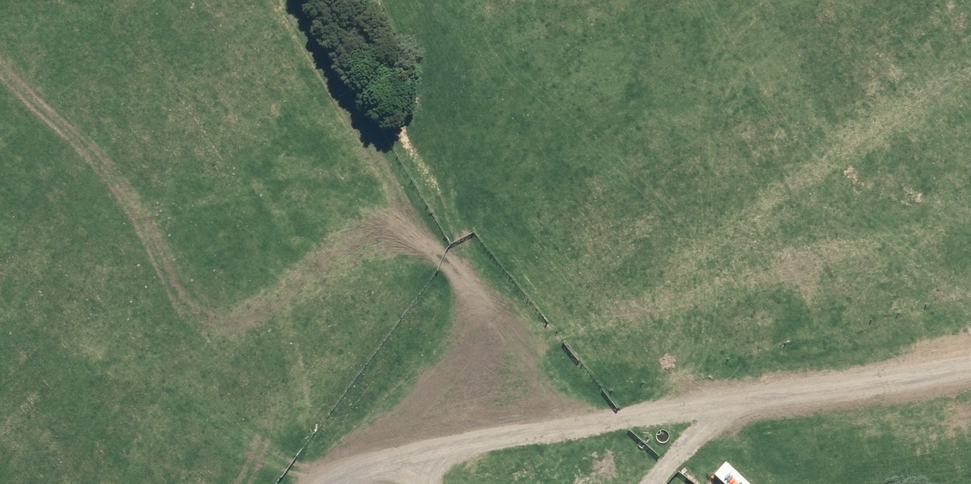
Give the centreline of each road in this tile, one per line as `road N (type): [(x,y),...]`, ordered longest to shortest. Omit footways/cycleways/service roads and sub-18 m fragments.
road 1 (track): [(970,359),(378,457),(326,483)]
road 2 (track): [(154,208),(258,194),(357,206),(443,257),(595,424)]

